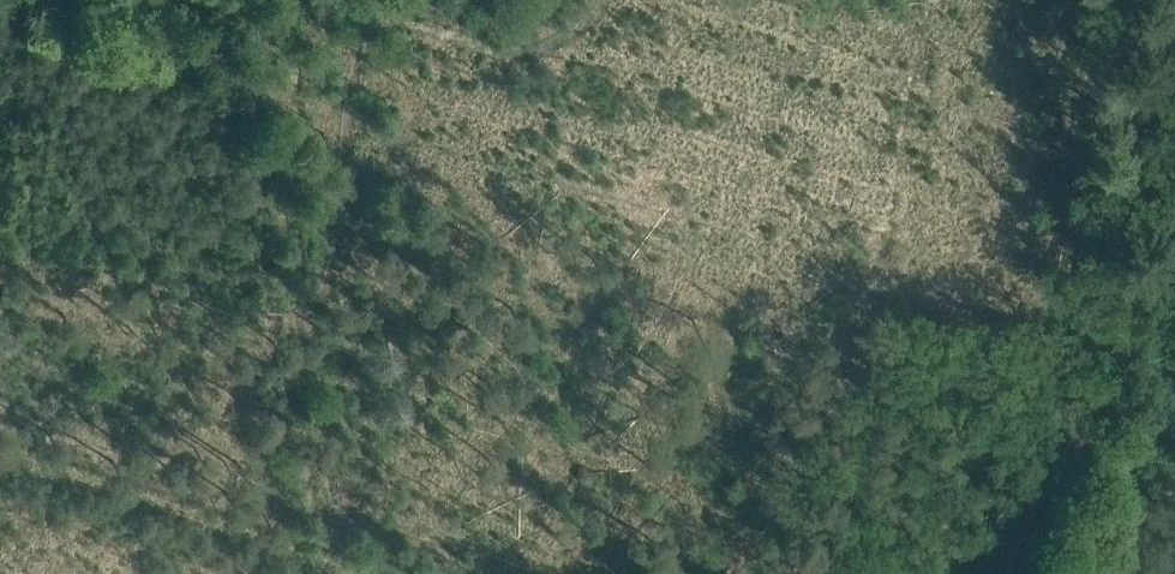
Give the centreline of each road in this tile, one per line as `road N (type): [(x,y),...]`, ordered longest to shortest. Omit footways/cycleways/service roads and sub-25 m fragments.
road 1 (track): [(1174,346),(1043,573)]

